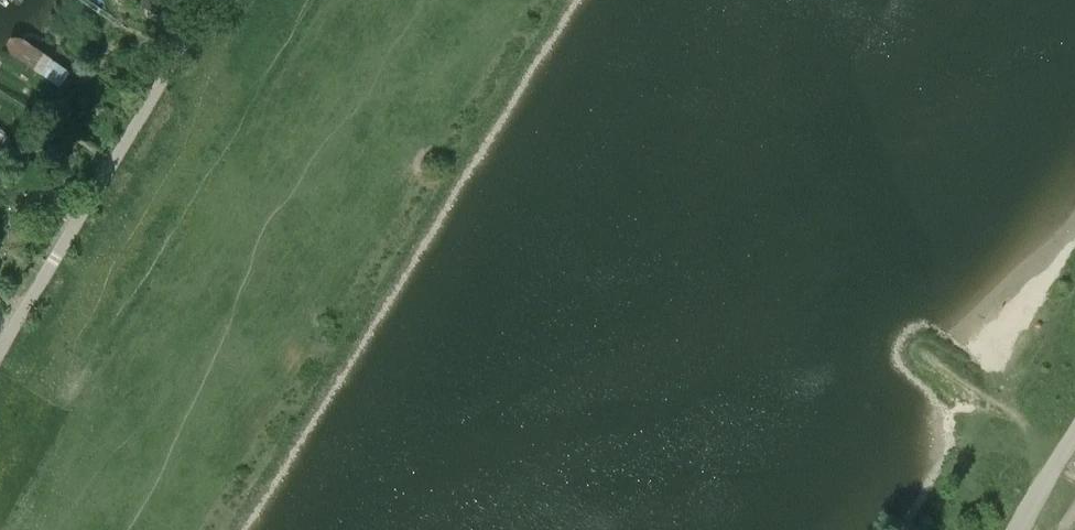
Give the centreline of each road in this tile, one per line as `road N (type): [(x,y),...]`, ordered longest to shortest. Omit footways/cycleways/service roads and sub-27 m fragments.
road 1 (unclassified): [(0,351),(210,0)]

